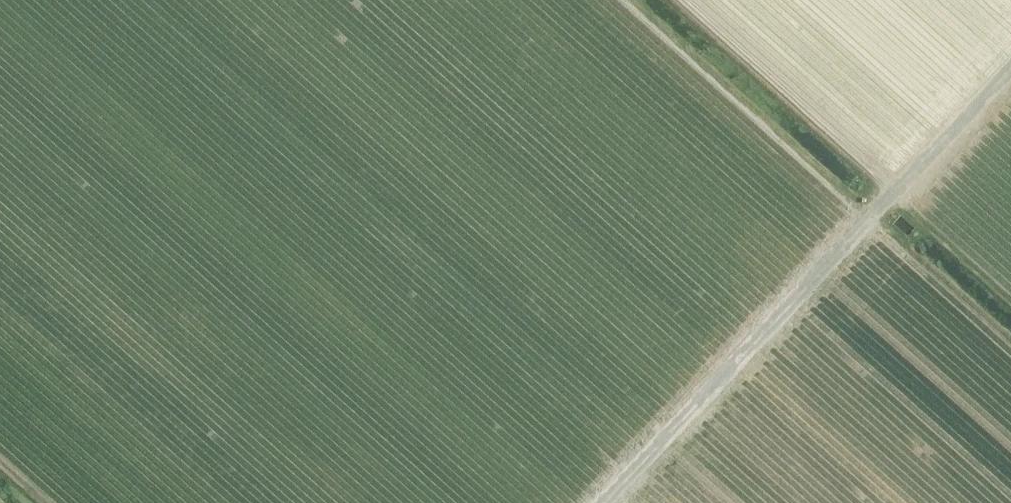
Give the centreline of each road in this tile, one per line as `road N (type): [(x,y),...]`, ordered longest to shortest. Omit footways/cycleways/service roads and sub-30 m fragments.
road 1 (track): [(608,502),(1010,67)]

